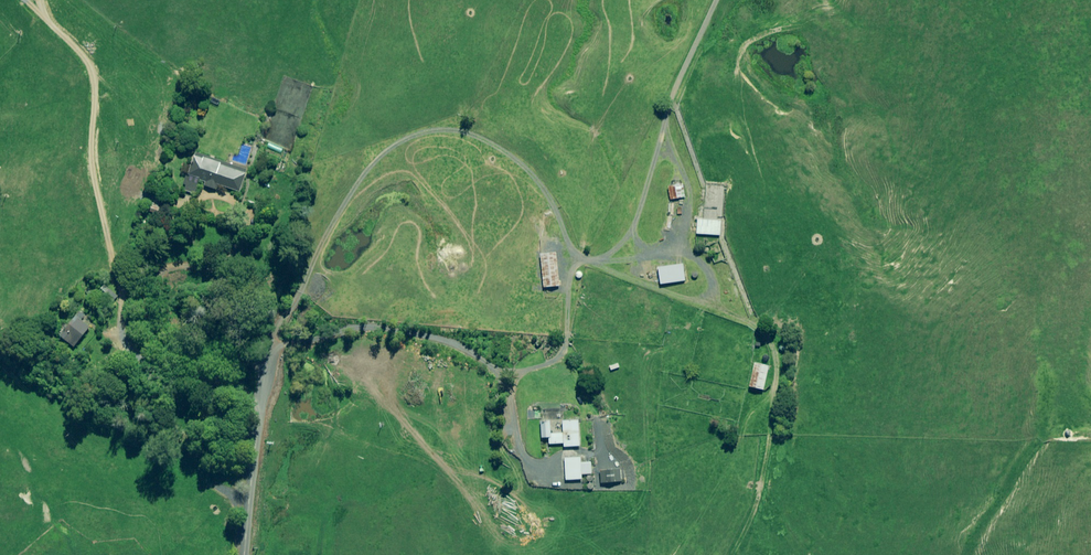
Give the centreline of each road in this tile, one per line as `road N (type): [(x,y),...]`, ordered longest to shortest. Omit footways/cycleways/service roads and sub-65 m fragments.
road 1 (residential): [(267,355),(245,554)]

